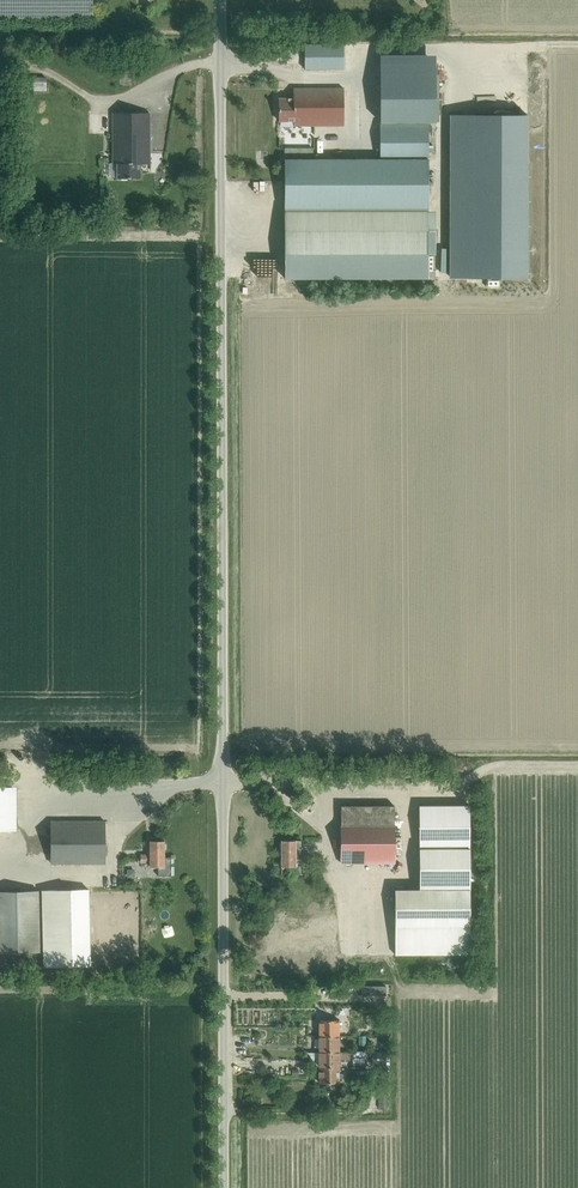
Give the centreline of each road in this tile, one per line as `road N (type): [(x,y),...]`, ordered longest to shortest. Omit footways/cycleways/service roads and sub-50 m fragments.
road 1 (unclassified): [(223,1187),(220,0)]

